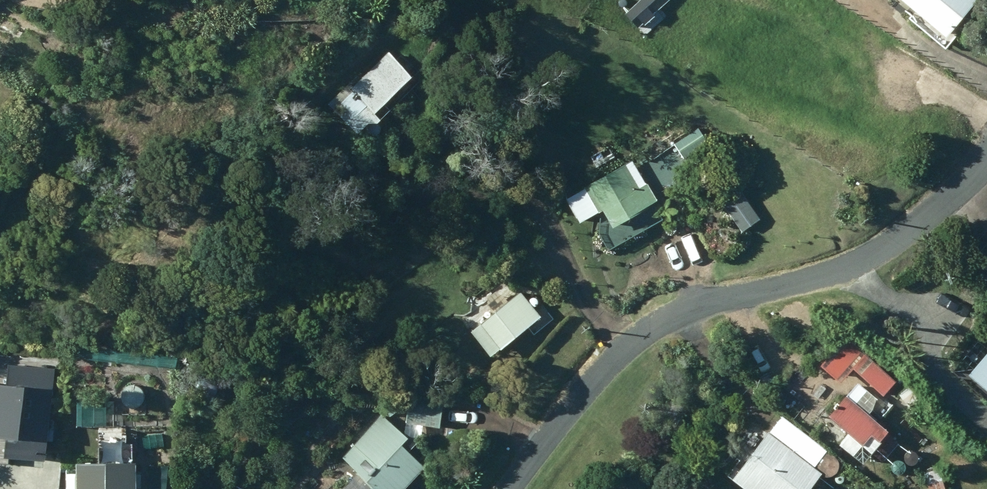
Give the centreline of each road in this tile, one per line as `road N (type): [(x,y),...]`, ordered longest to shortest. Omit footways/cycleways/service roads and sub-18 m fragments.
road 1 (residential): [(986,164),(924,221),(829,281),(742,295),(629,348),(512,488)]

